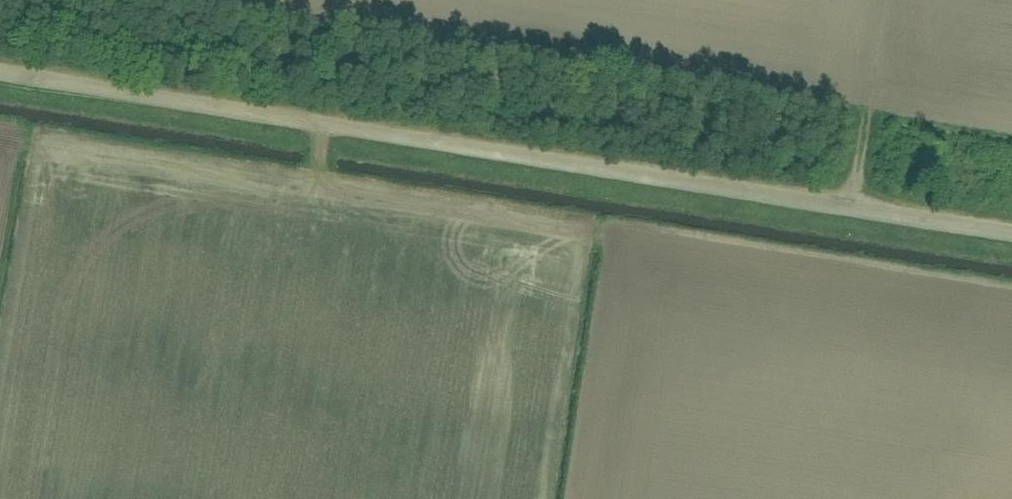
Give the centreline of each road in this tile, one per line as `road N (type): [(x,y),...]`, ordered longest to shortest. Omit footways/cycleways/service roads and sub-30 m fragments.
road 1 (track): [(1011,225),(0,60)]

